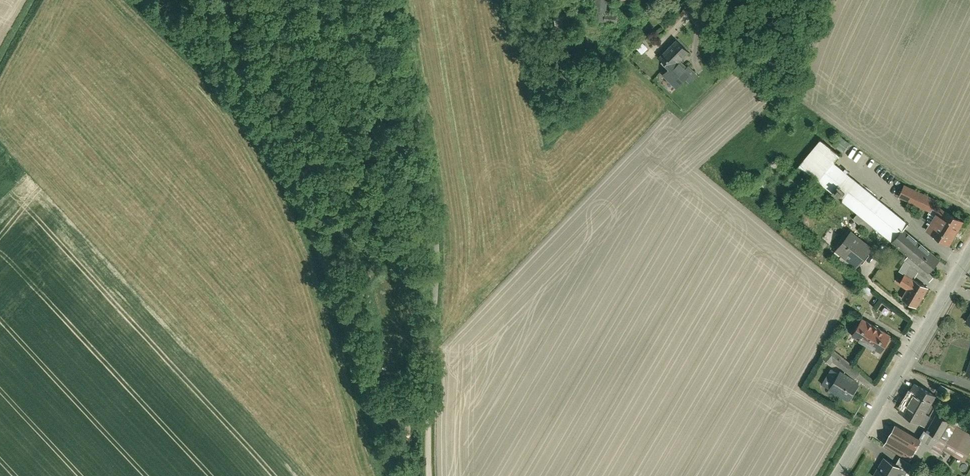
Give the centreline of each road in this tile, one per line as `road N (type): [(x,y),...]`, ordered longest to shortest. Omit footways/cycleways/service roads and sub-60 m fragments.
road 1 (unclassified): [(397,0),(438,236),(431,475)]
road 2 (unclassified): [(838,475),(969,249)]

